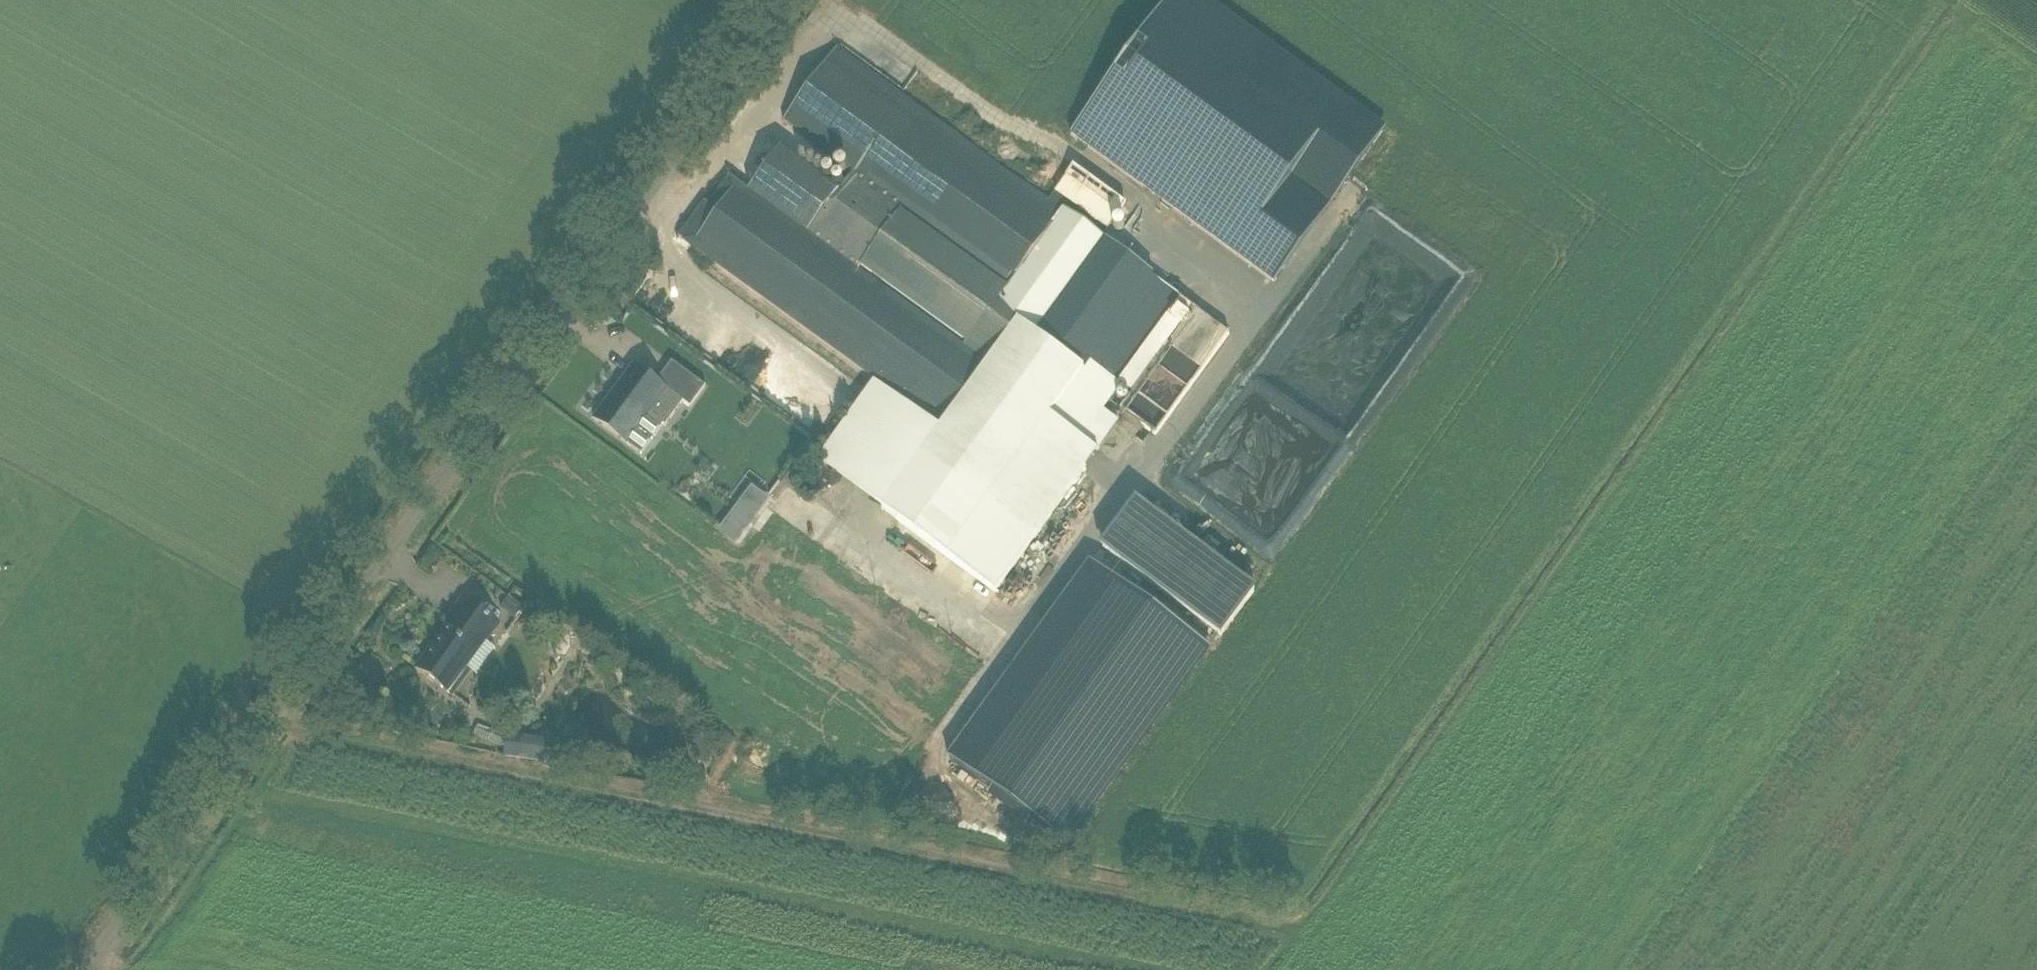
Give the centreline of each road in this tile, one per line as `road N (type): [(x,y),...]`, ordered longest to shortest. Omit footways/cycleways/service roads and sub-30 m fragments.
road 1 (unclassified): [(86,969),(799,0)]
road 2 (track): [(264,724),(1292,924)]

